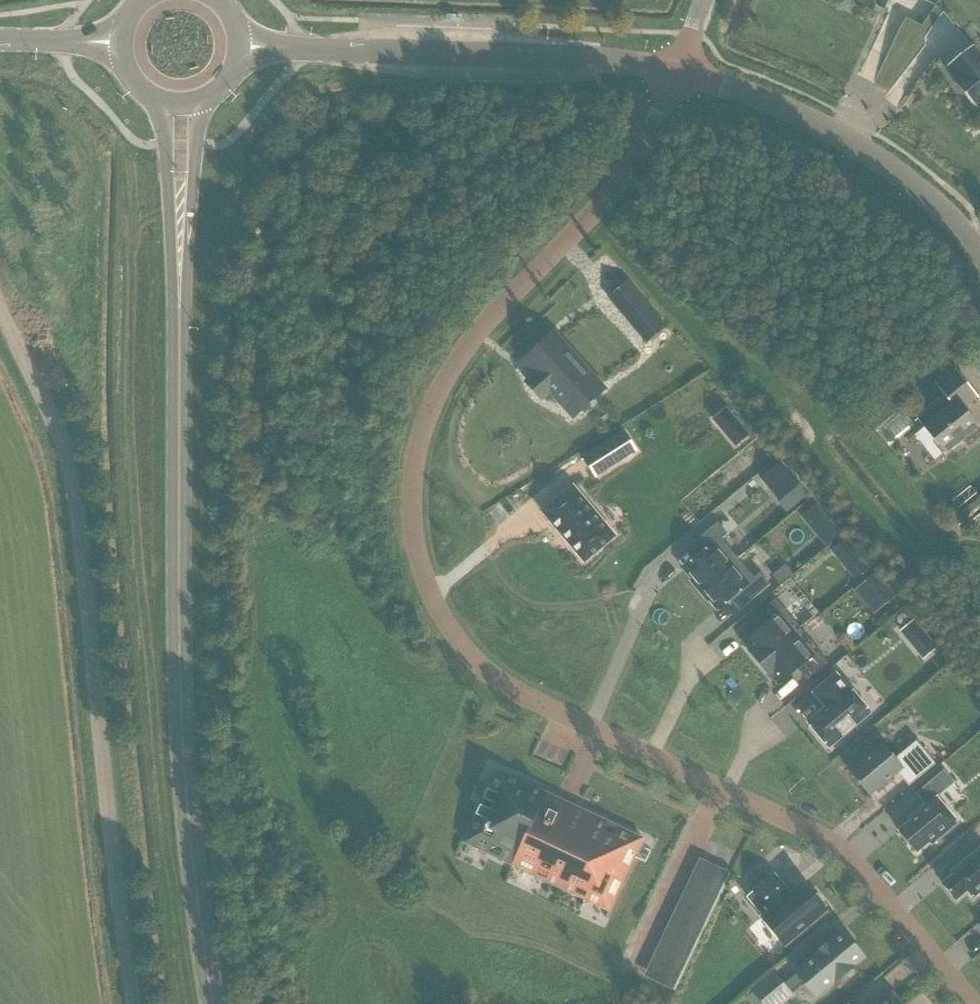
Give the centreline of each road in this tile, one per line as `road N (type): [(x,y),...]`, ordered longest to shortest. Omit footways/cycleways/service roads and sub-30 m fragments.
road 1 (residential): [(974,1003),(841,845),(503,684),(450,630),(424,571),(412,497),(434,403),(476,338),(636,162),(683,72)]
road 2 (unclassified): [(0,308),(57,429),(74,488),(134,1003)]
road 3 (primary): [(210,1003),(193,887),(176,576),(181,315)]
road 4 (tertiary): [(683,72),(608,59),(240,46)]
road 5 (tertiary): [(979,250),(942,206),(847,137),(683,72)]
road 6 (primary): [(181,315),(201,100)]
road 7 (primary): [(169,102),(181,315)]
road 8 (tertiary): [(122,43),(0,40)]

